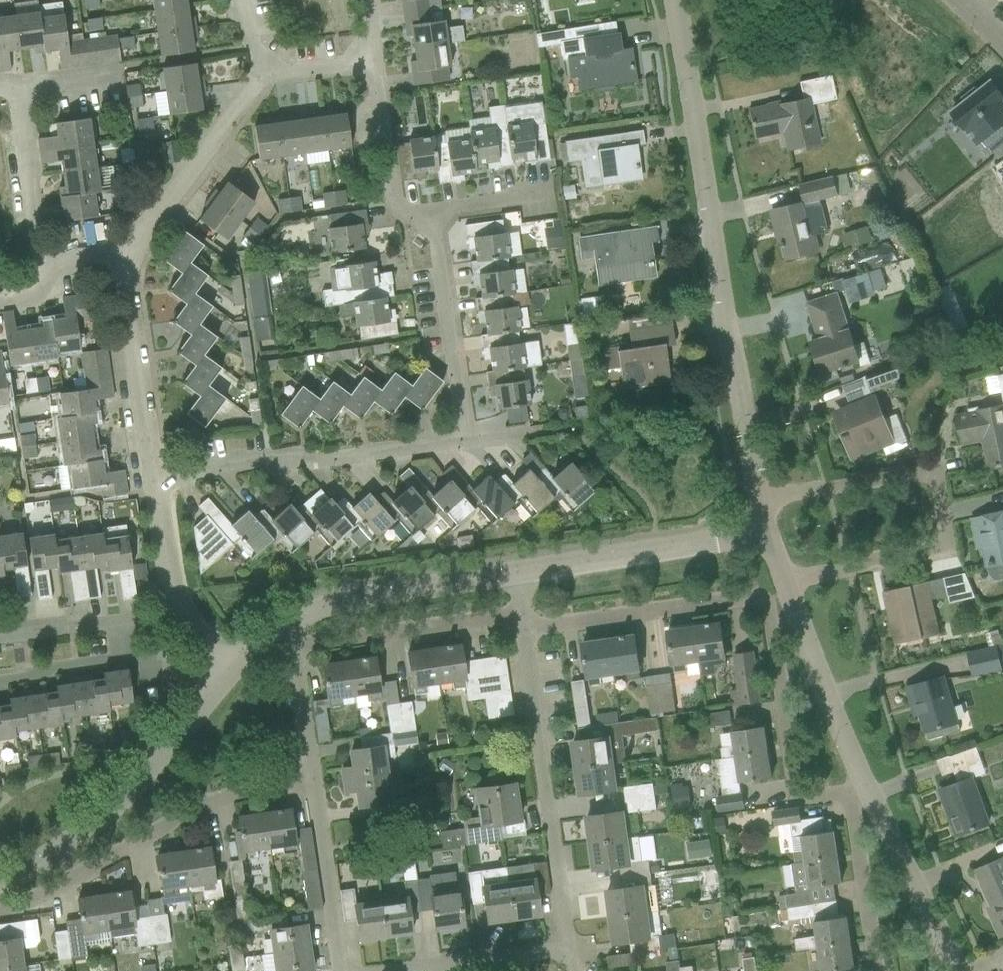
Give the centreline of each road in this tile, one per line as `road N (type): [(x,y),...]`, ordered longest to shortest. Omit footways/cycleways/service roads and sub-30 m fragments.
road 1 (residential): [(673,0),(763,498)]
road 2 (residential): [(785,581),(939,550),(947,537),(940,490),(916,473),(763,498)]
road 3 (residential): [(0,912),(216,800),(313,780)]
road 4 (residential): [(567,950),(523,629)]
road 5 (unclassified): [(0,881),(57,851),(115,805),(230,674)]
road 6 (residential): [(153,477),(462,442)]
road 7 (unclassified): [(516,574),(765,533)]
road 8 (residential): [(767,605),(753,596),(523,629)]
road 9 (residential): [(767,605),(795,787),(810,798),(850,794)]
road 10 (unclassified): [(282,626),(327,606),(516,574)]
road 11 (residential): [(293,646),(521,616)]
road 12 (residential): [(153,477),(126,281),(131,253)]
road 13 (residential): [(462,442),(431,219)]
road 14 (residential): [(131,253),(265,74)]
road 15 (residential): [(785,581),(867,786)]
road 16 (residential): [(867,786),(959,970)]
road 17 (residential): [(47,283),(18,86)]
road 18 (residential): [(340,970),(313,780)]
road 19 (residential): [(431,219),(398,208),(374,60)]
road 20 (residential): [(876,970),(850,794)]
road 21 (residential): [(405,970),(567,950)]
road 22 (residential): [(180,613),(153,477)]
road 23 (residential): [(313,780),(293,646)]
road 24 (residential): [(0,682),(123,657)]

